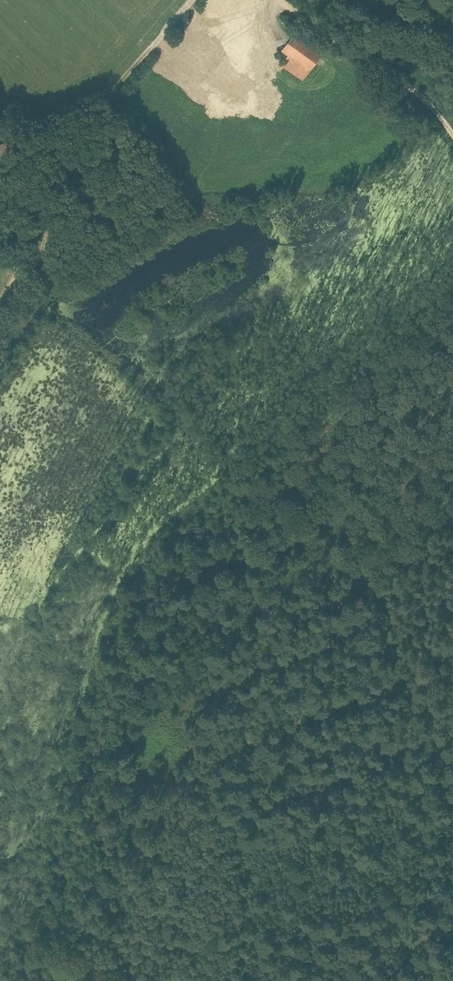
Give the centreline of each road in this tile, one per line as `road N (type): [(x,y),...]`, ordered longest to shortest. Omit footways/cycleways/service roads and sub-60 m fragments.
road 1 (track): [(25,268),(44,243),(57,168),(75,139),(194,0)]
road 2 (unclassified): [(281,0),(408,85),(452,135)]

